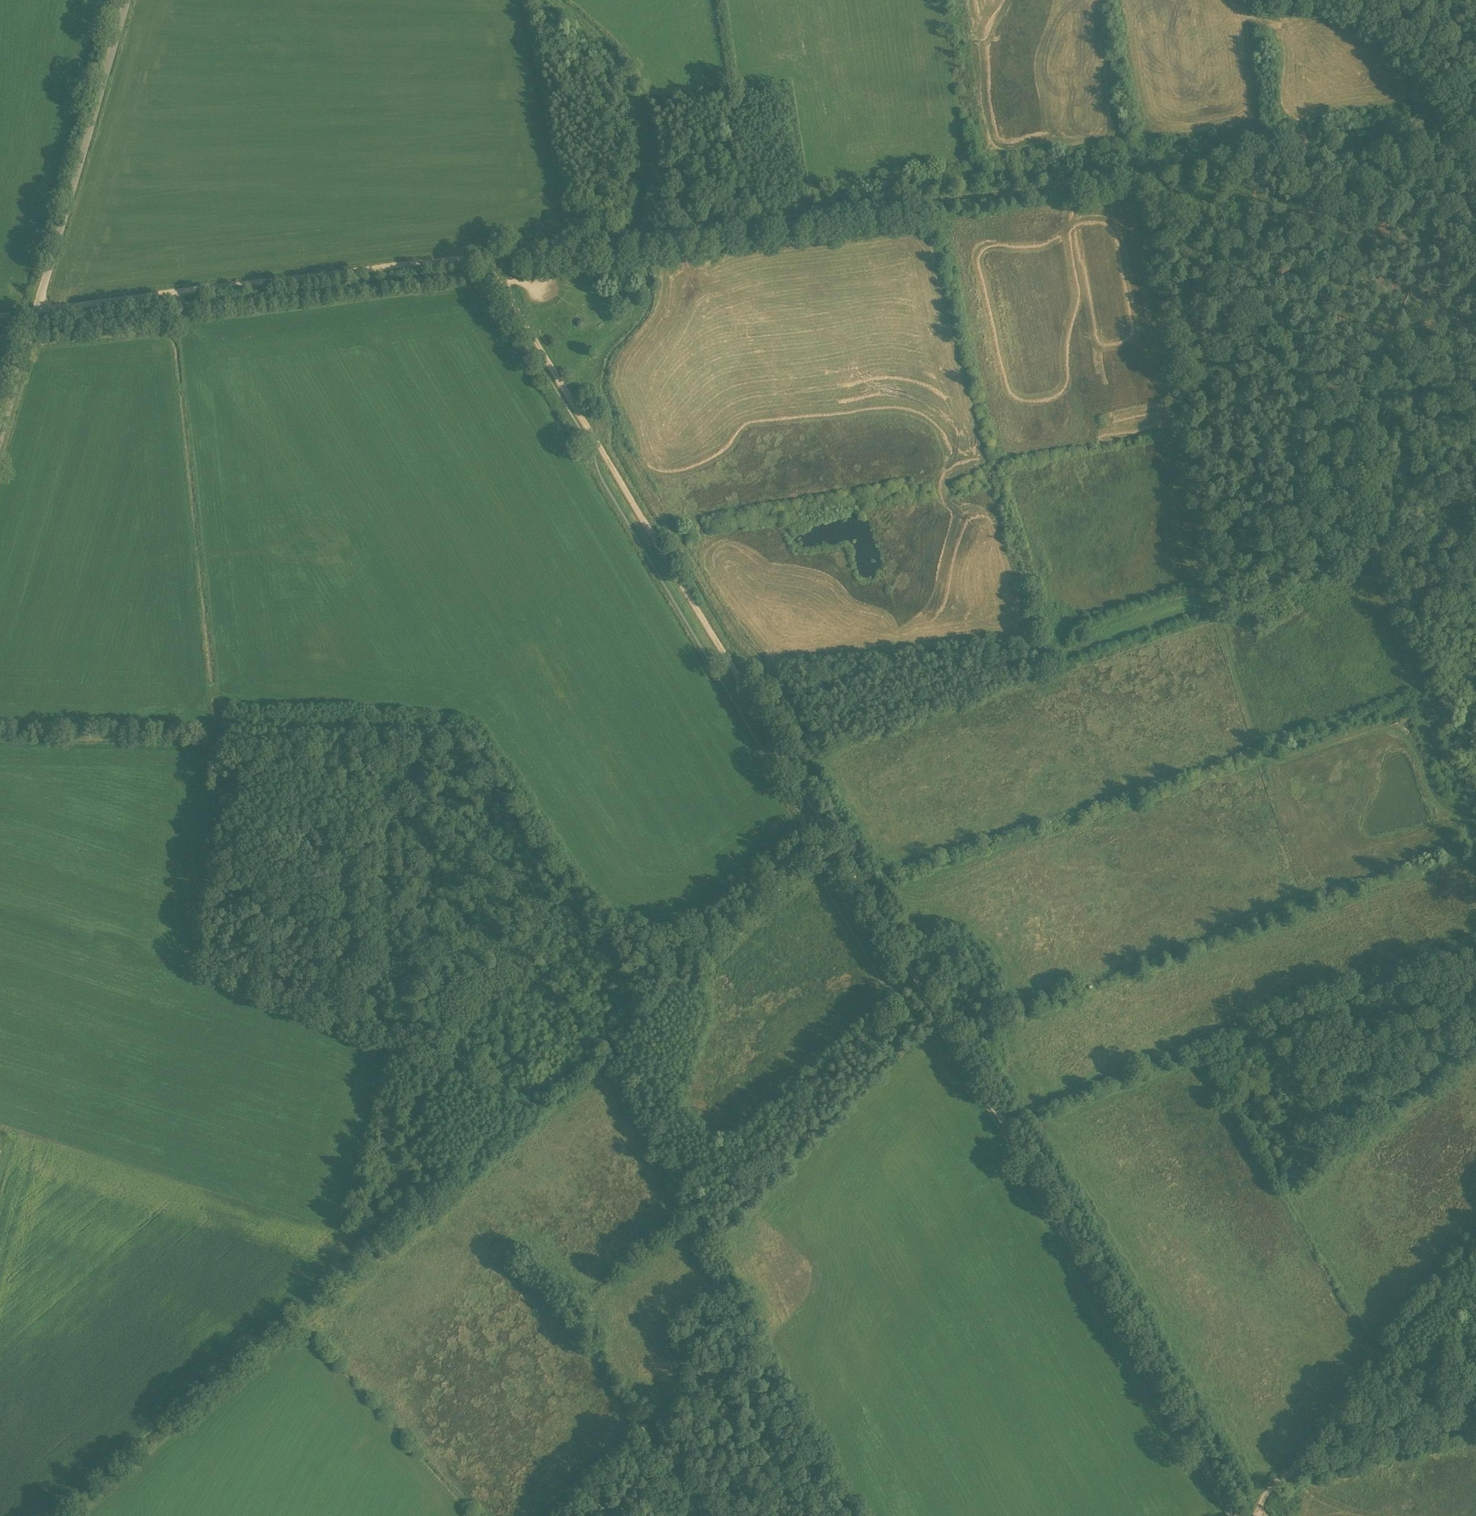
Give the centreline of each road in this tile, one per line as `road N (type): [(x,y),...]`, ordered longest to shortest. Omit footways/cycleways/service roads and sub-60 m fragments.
road 1 (track): [(1239,1515),(500,276)]
road 2 (track): [(492,256),(36,311)]
road 3 (unclassified): [(0,436),(126,0)]

